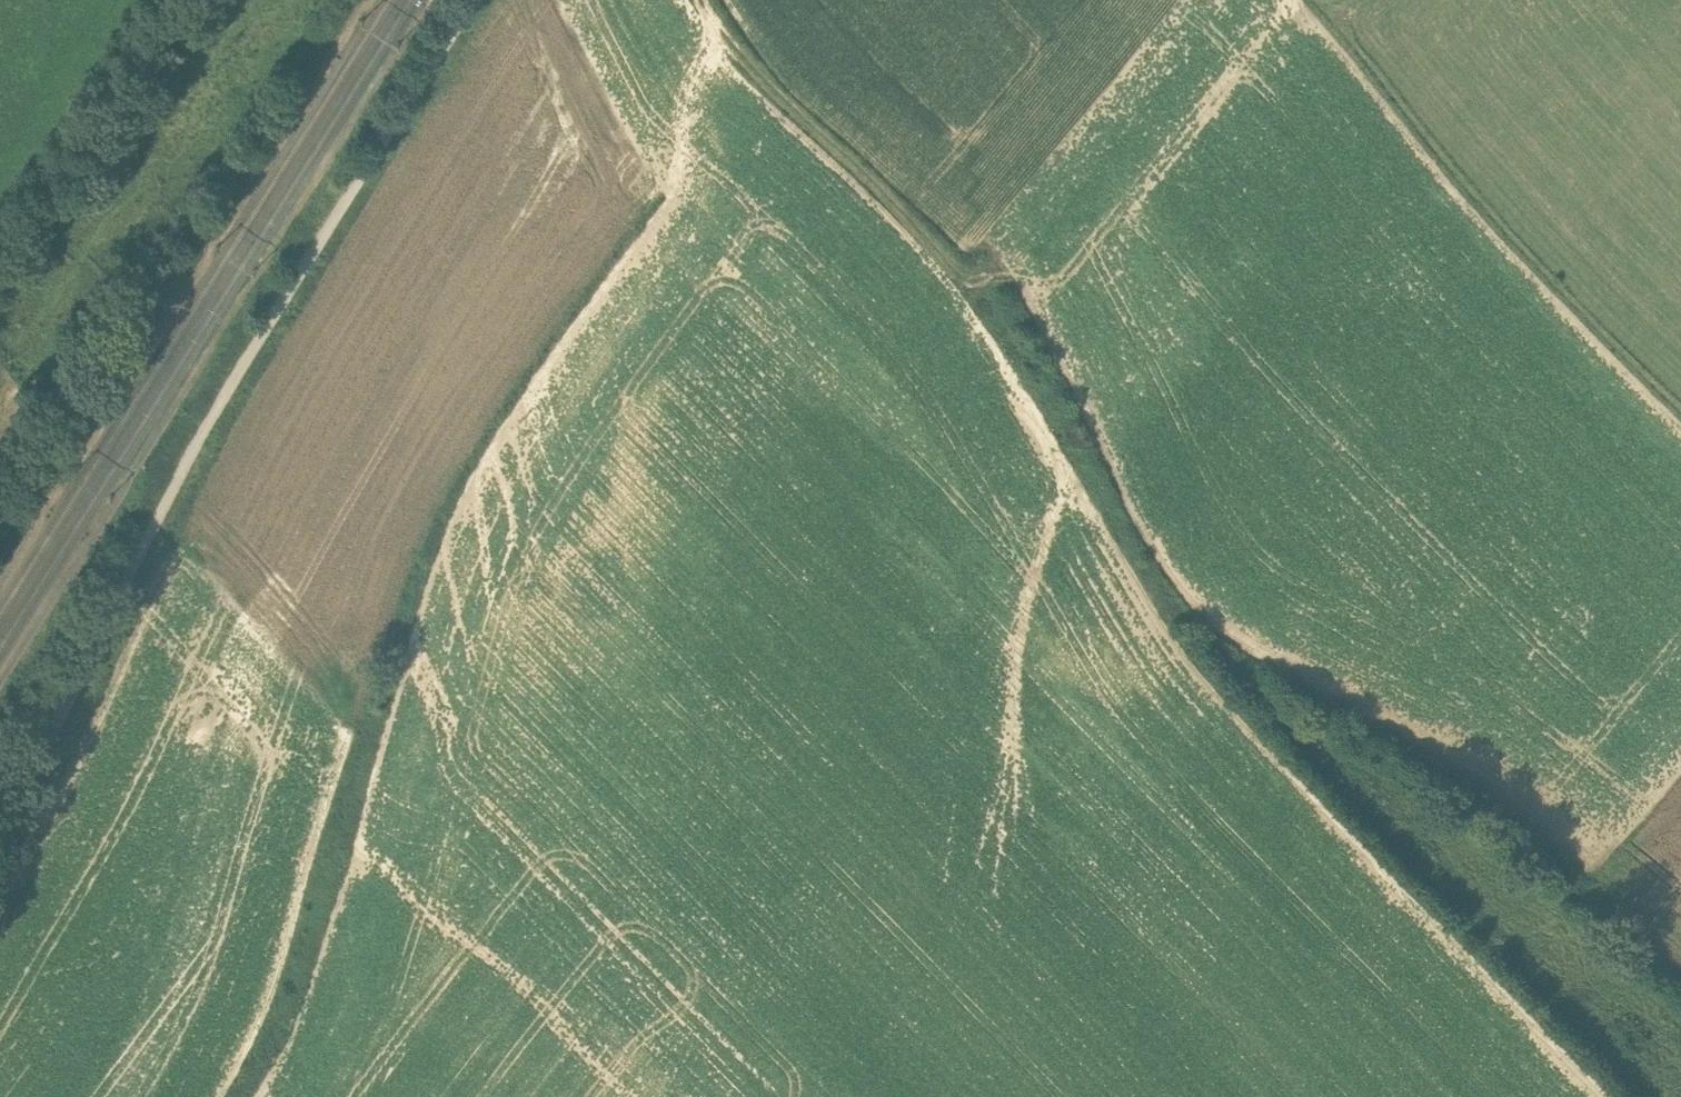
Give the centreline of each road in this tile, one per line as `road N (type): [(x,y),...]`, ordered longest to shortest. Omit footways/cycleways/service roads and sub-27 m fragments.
road 1 (track): [(0,832),(230,383),(474,0)]
road 2 (track): [(0,268),(191,0)]

